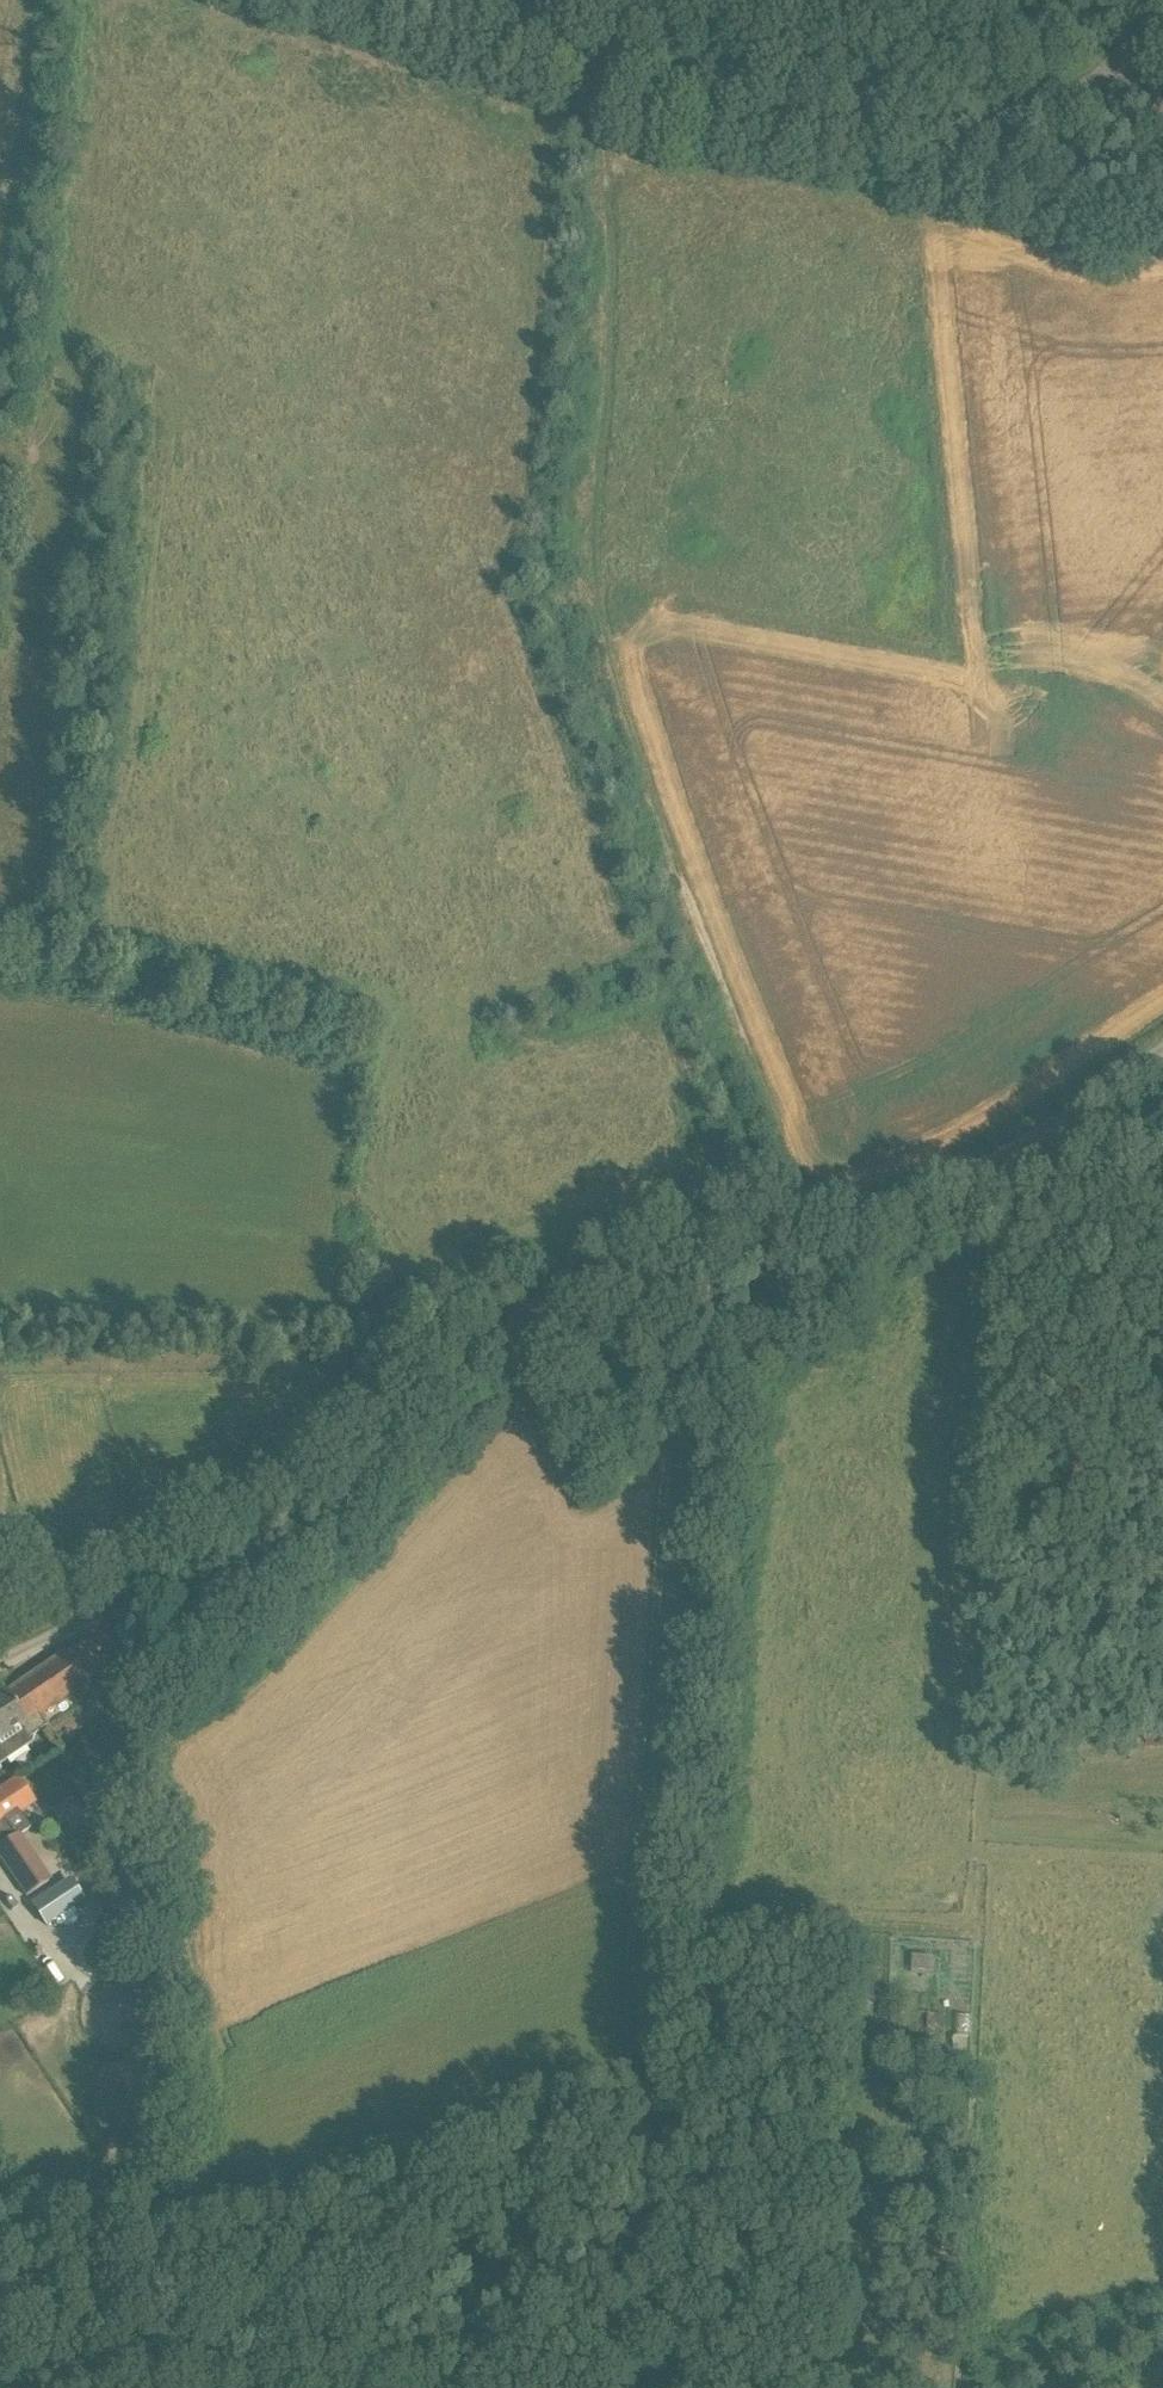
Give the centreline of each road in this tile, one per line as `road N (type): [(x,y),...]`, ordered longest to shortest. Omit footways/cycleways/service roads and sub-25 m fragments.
road 1 (unclassified): [(0,1677),(260,1541),(357,1471),(536,1300),(609,1268),(939,1197),(989,1176),(1162,1062)]
road 2 (track): [(632,1263),(662,1383),(672,1538),(628,2342)]
road 3 (unclassified): [(387,0),(609,60),(1023,111),(1123,80),(1162,26)]
road 4 (track): [(628,2342),(401,2365),(316,2387)]

